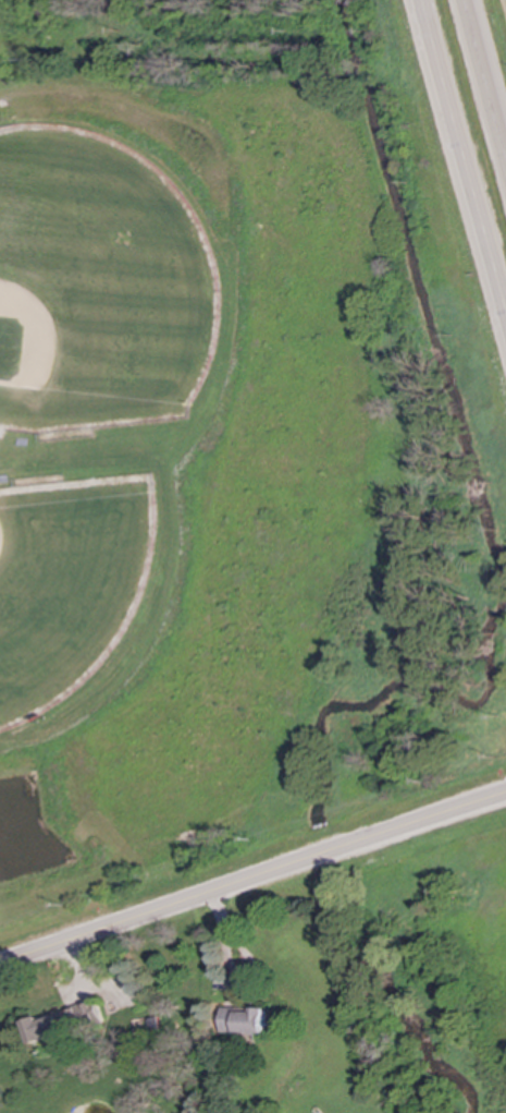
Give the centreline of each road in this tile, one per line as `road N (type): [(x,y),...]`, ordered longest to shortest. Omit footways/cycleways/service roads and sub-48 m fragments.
road 1 (tertiary): [(0,966),(505,795)]
road 2 (secondary): [(424,0),(505,311)]
road 3 (secondary): [(505,155),(465,0)]

